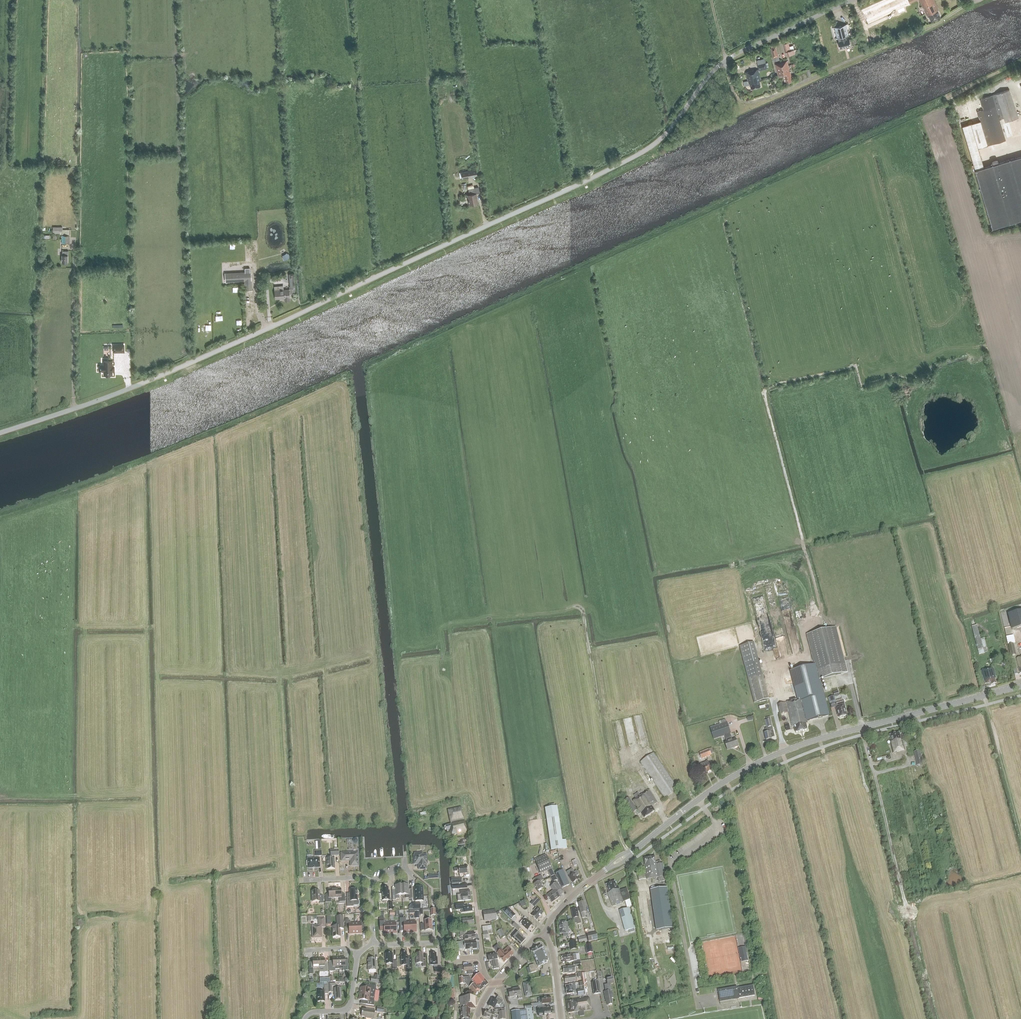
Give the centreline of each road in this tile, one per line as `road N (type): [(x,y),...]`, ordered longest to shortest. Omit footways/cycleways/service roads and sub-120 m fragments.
road 1 (unclassified): [(0,433),(151,382),(630,161),(665,135),(726,60),(853,0)]
road 2 (tertiary): [(543,933),(579,889),(745,769),(828,736),(1020,686)]
road 3 (track): [(726,60),(736,97),(755,101),(978,0)]

